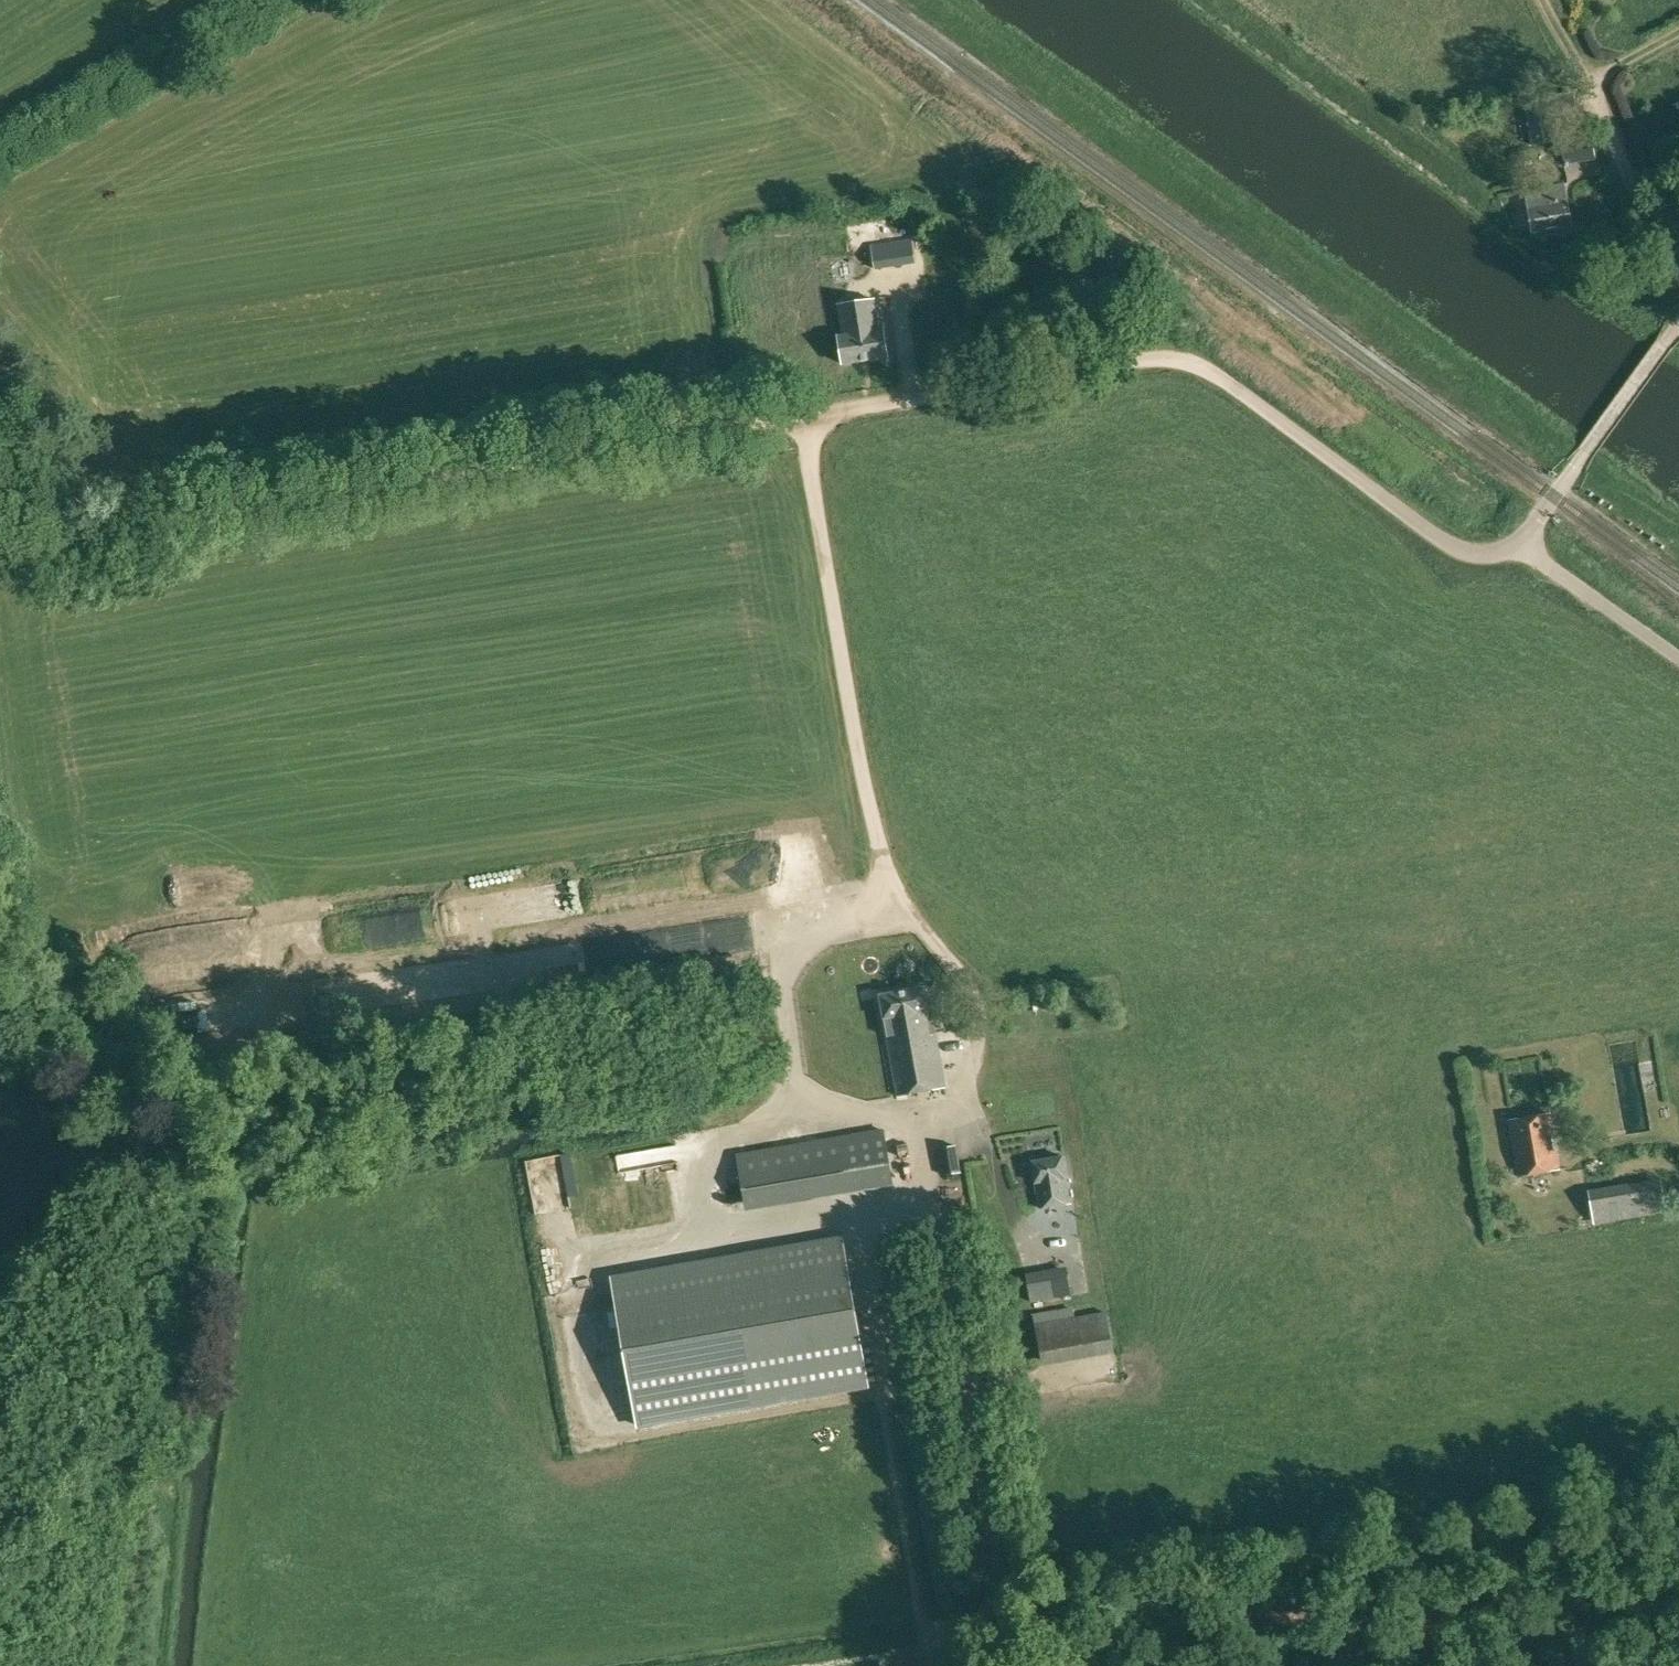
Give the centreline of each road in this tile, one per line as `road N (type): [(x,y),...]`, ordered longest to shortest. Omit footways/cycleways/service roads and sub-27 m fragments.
road 1 (track): [(136,529),(1124,365)]
road 2 (unclassified): [(1578,463),(1514,545),(1467,553),(1196,366),(1124,365)]
road 3 (track): [(136,529),(0,374)]
road 4 (unclassified): [(1578,463),(1678,322)]

